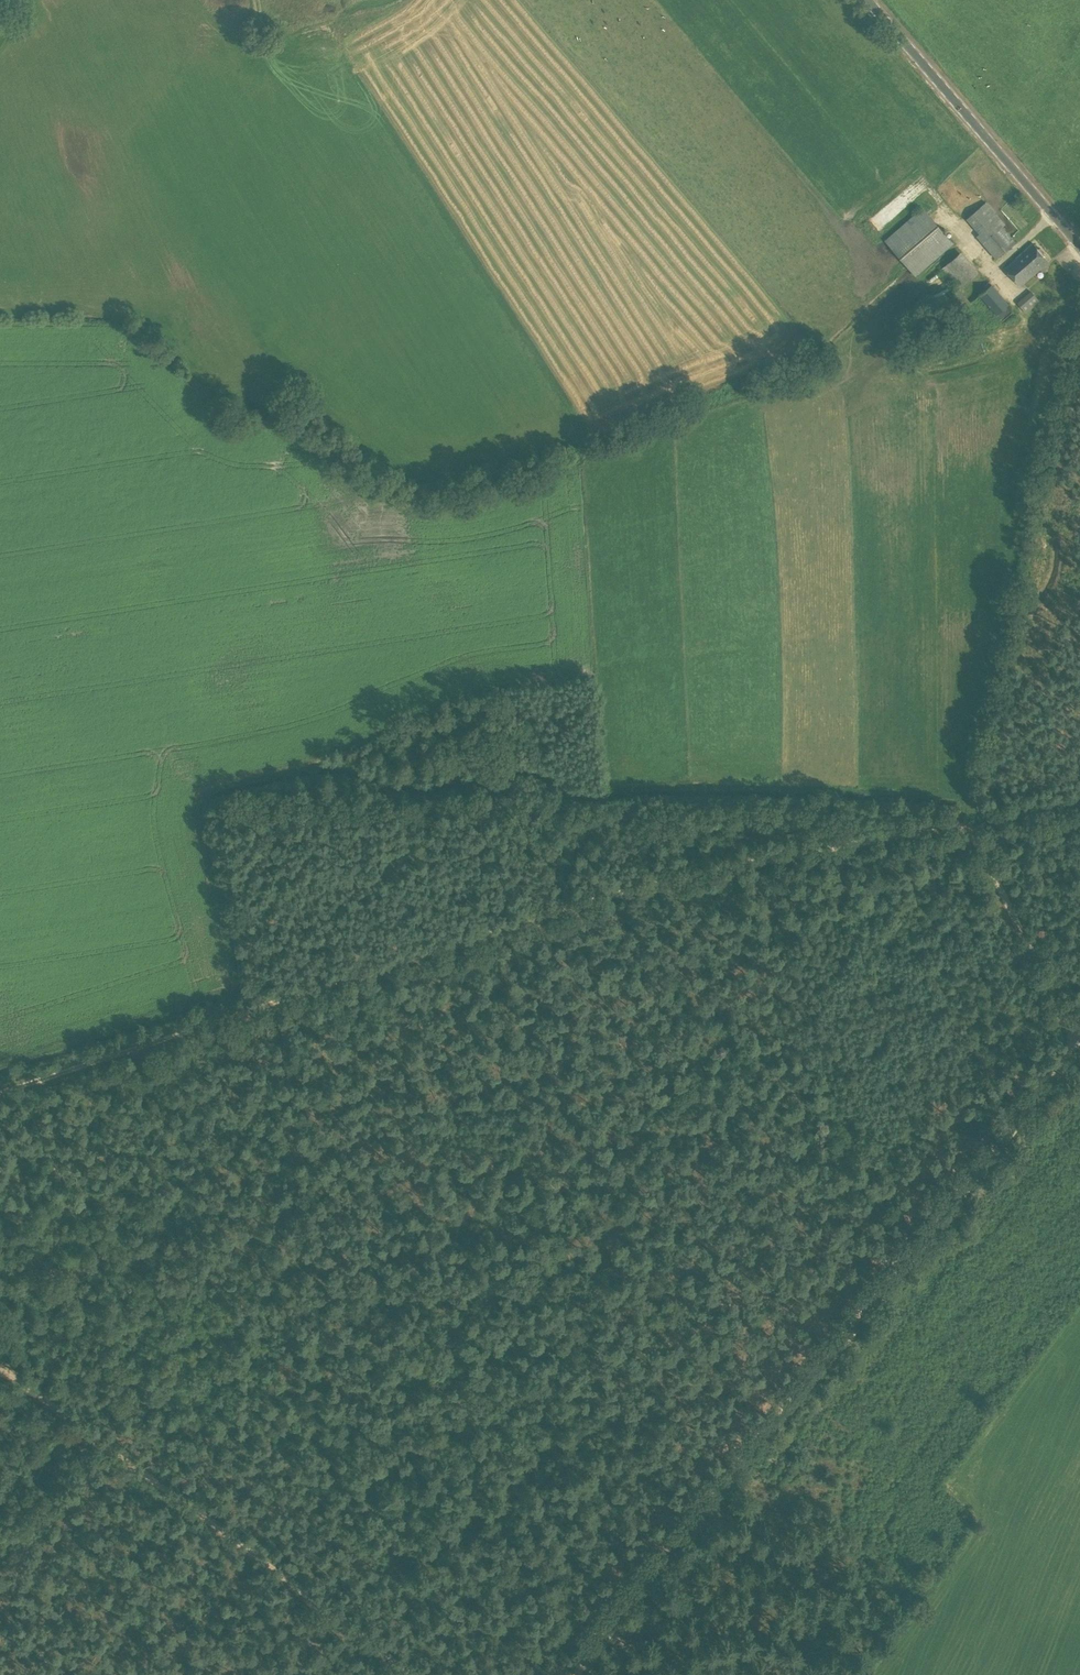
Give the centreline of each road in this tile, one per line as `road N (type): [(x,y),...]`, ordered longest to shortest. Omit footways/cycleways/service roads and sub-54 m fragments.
road 1 (track): [(967,823),(702,871),(0,1093)]
road 2 (track): [(575,1674),(613,1610),(770,1429),(1074,1042)]
road 3 (track): [(412,1674),(0,1363)]
road 4 (tertiary): [(1079,244),(867,0)]
road 5 (track): [(1074,1042),(967,823)]

